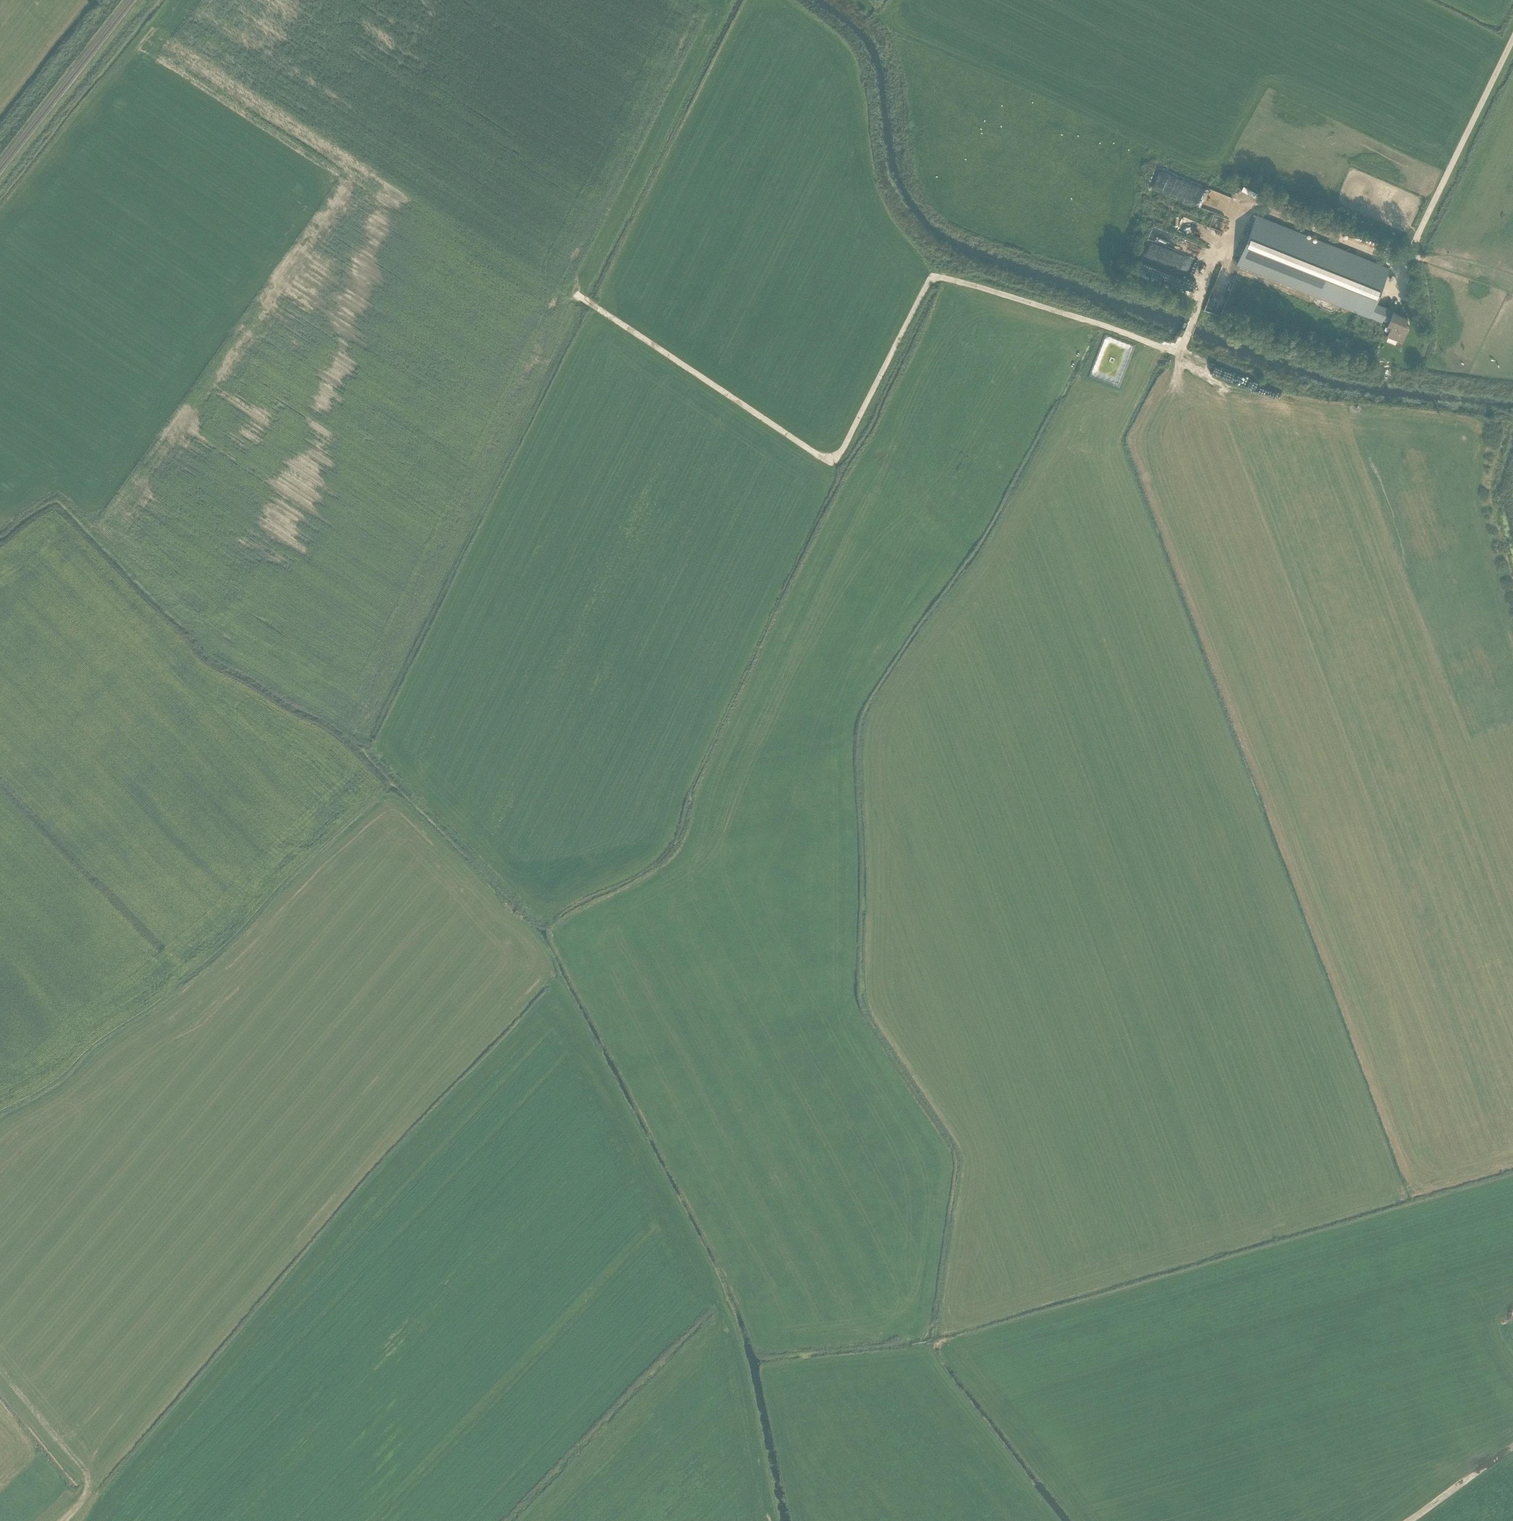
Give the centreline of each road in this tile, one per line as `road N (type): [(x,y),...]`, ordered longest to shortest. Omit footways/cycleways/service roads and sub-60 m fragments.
road 1 (unclassified): [(1392,288),(1512,36)]

